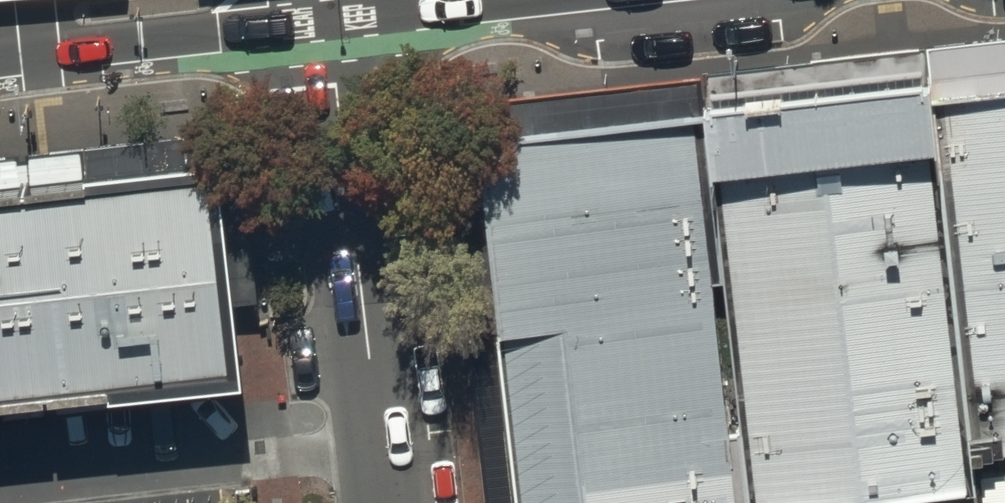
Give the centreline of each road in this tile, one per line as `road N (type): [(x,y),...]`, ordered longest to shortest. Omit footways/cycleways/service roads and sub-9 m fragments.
road 1 (residential): [(389,502),(326,0)]
road 2 (secondary): [(195,0),(0,24)]

